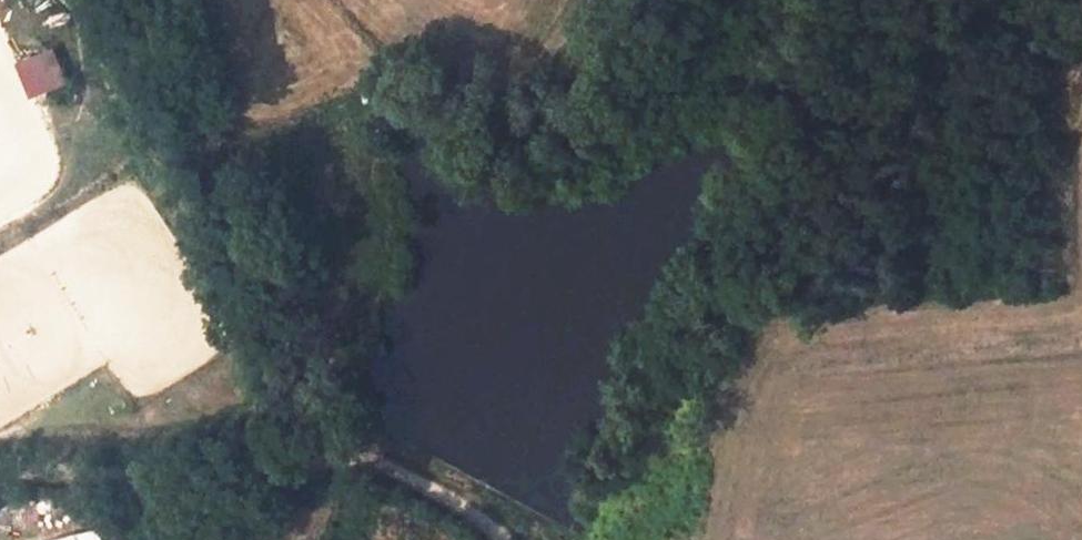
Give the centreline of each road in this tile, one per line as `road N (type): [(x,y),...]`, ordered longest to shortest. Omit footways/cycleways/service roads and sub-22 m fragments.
road 1 (track): [(136,0),(317,395),(331,457)]
road 2 (track): [(0,477),(21,469),(193,488),(331,457)]
road 3 (track): [(331,457),(362,455),(384,465),(504,539)]

